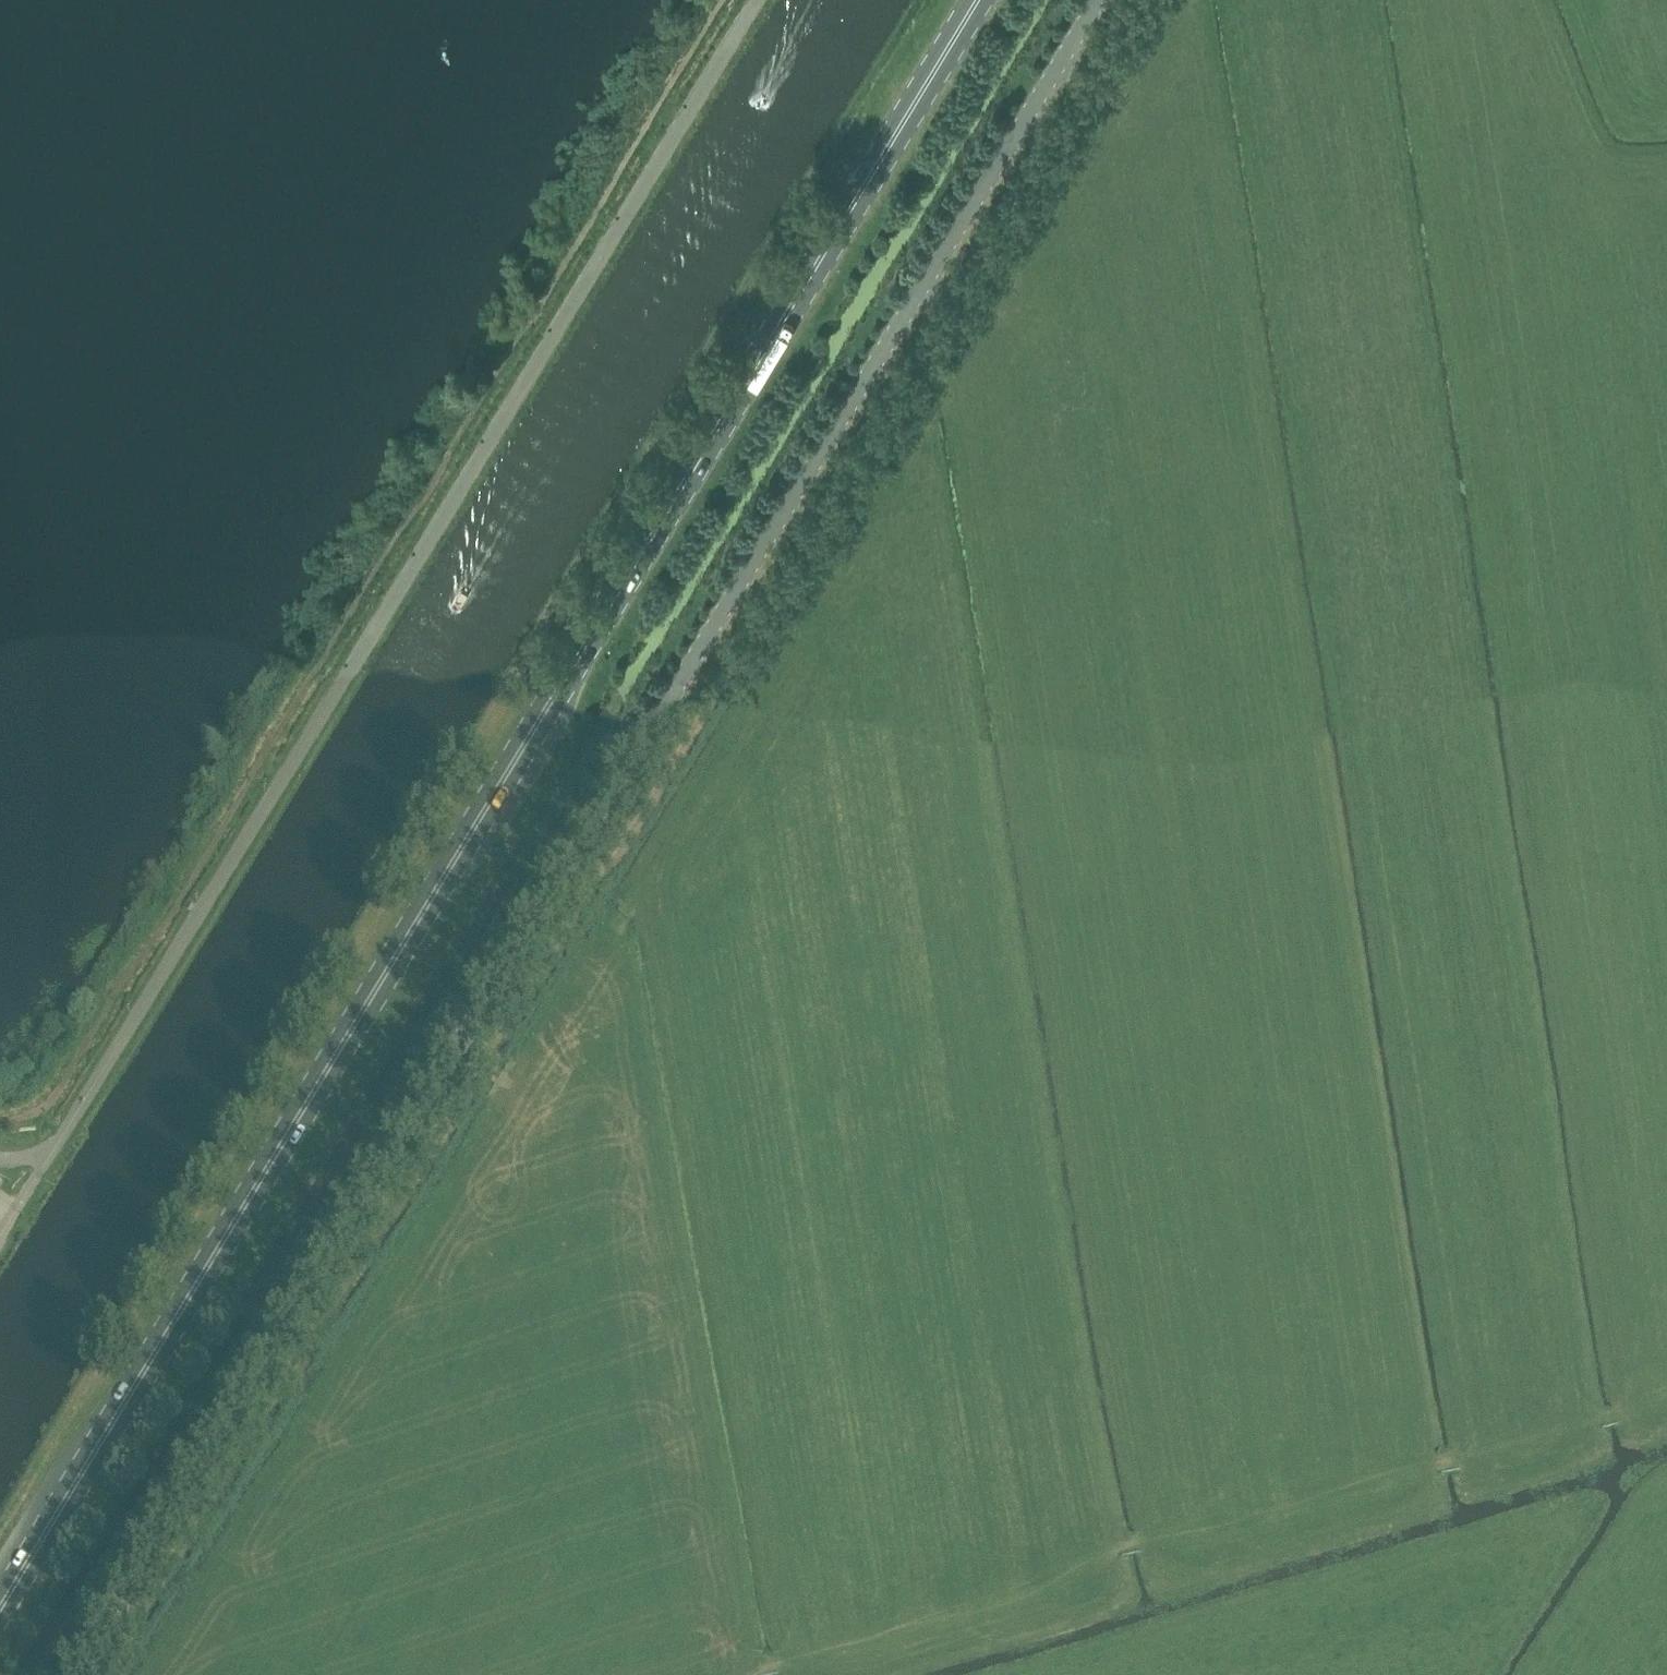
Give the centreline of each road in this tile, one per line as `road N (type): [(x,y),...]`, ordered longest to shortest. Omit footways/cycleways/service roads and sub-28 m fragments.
road 1 (unclassified): [(66,1674),(1100,0)]
road 2 (primary): [(0,1608),(976,0)]

